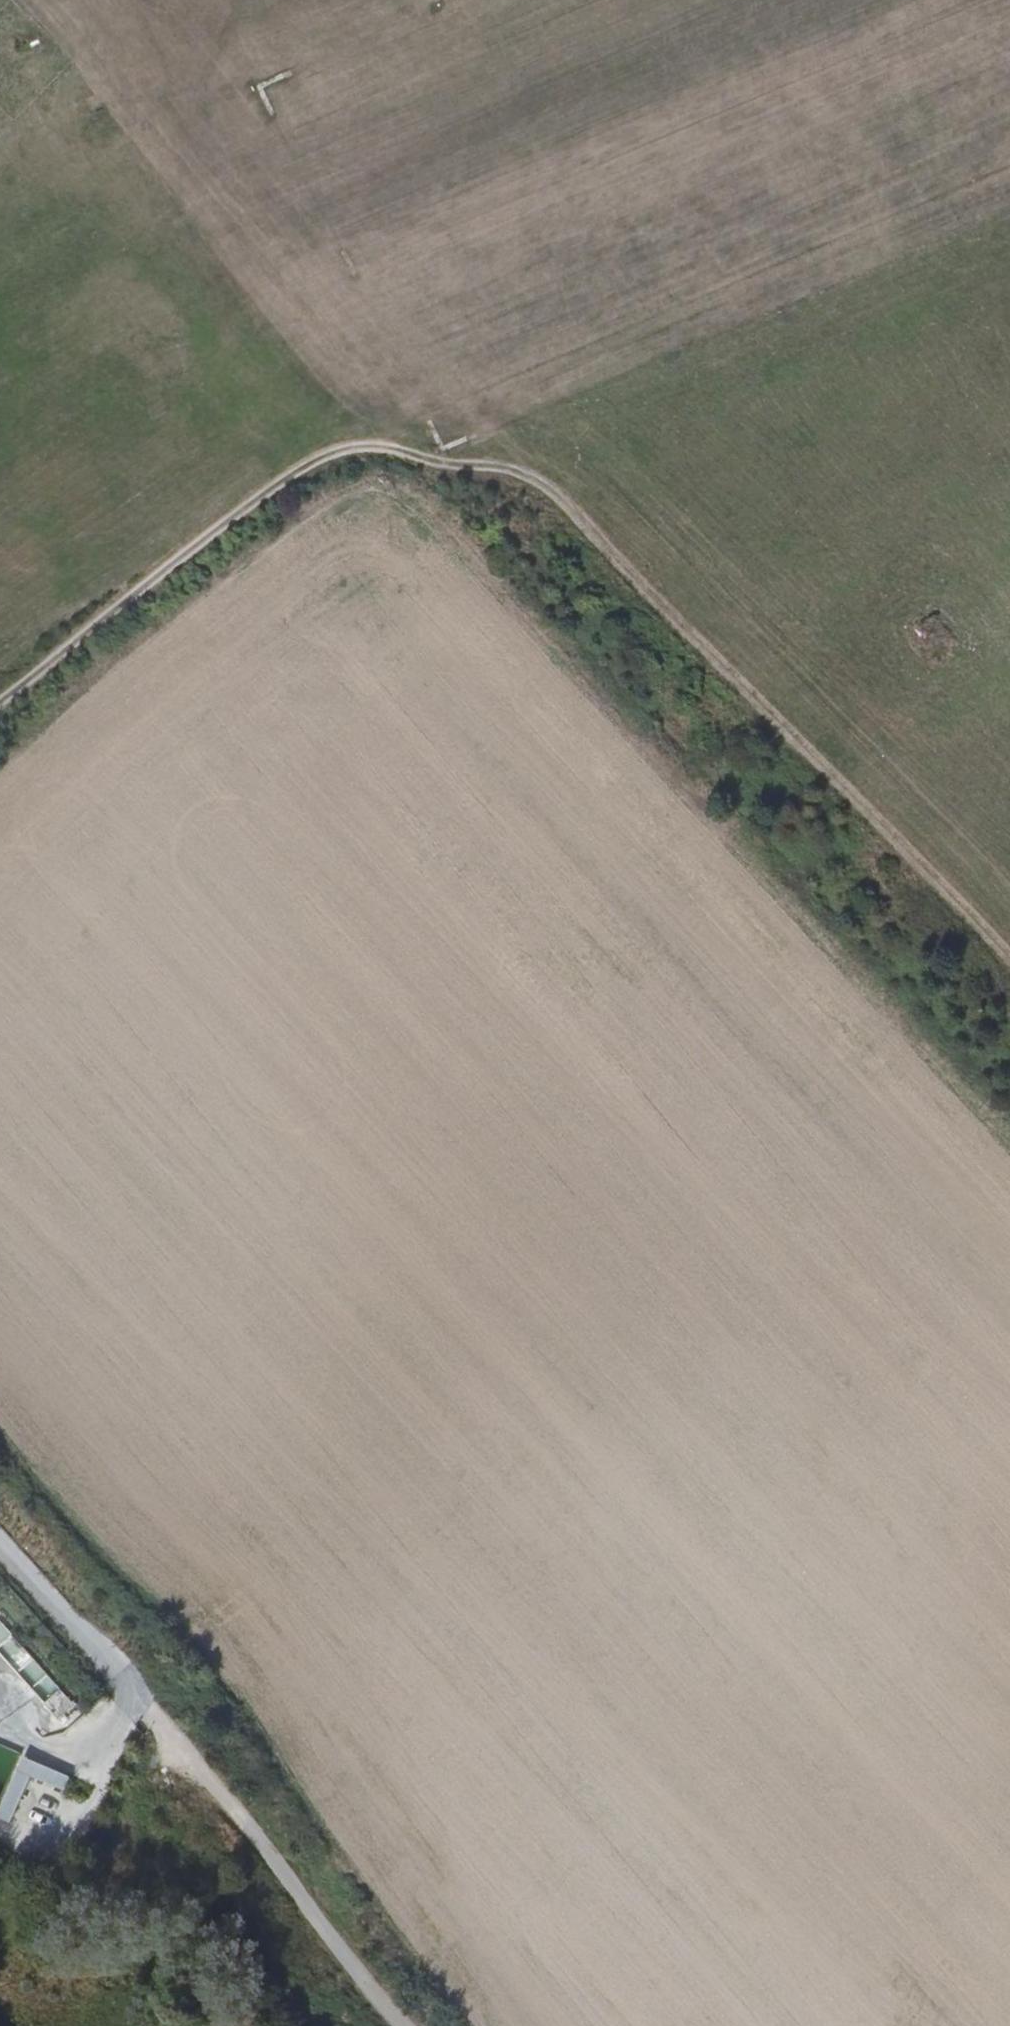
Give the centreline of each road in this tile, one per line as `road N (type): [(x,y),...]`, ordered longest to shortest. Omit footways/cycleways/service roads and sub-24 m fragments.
road 1 (track): [(0,700),(335,452),(365,443),(506,470),(544,487),(1009,956)]
road 2 (track): [(136,1698),(407,2025)]

